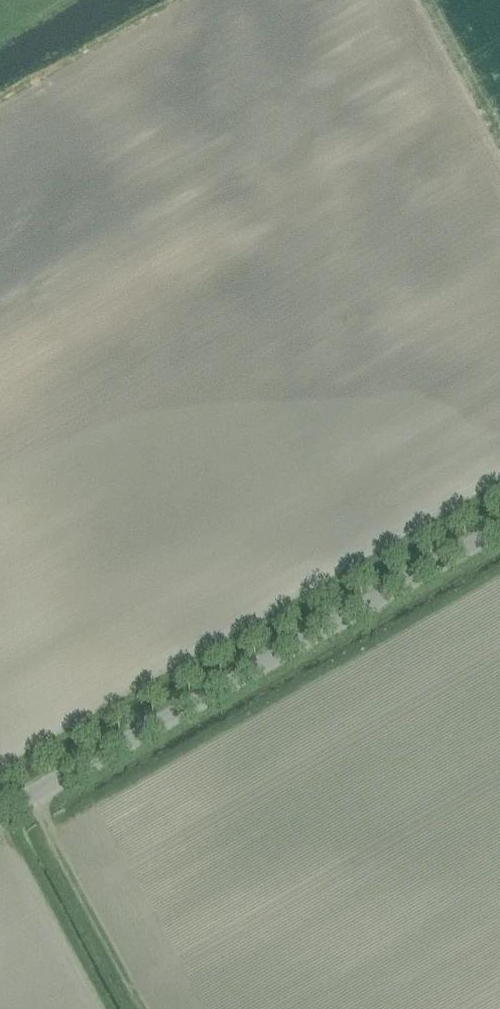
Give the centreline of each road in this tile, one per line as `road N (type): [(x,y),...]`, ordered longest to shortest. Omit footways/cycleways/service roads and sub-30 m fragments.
road 1 (tertiary): [(0,812),(499,527)]

